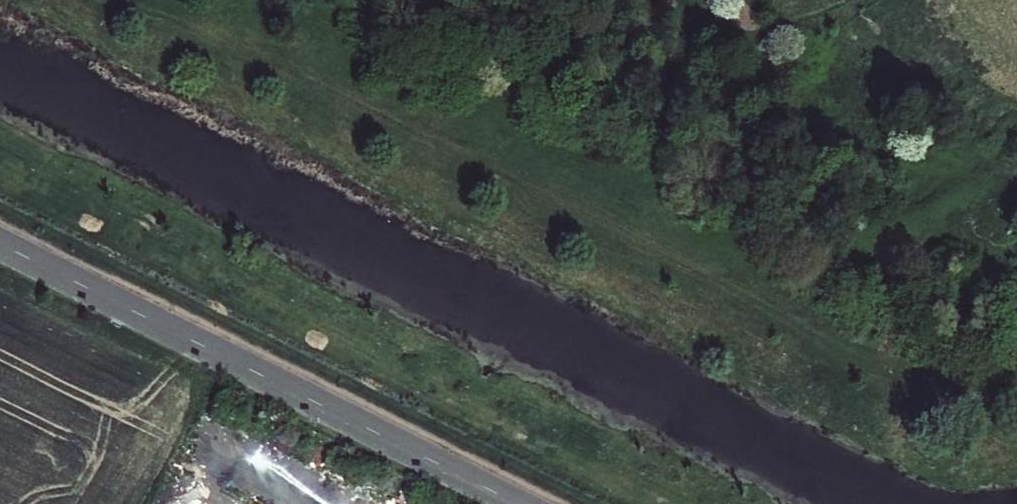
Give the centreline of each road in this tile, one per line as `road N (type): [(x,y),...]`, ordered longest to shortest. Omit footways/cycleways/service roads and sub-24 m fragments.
road 1 (residential): [(515,503),(0,245)]

